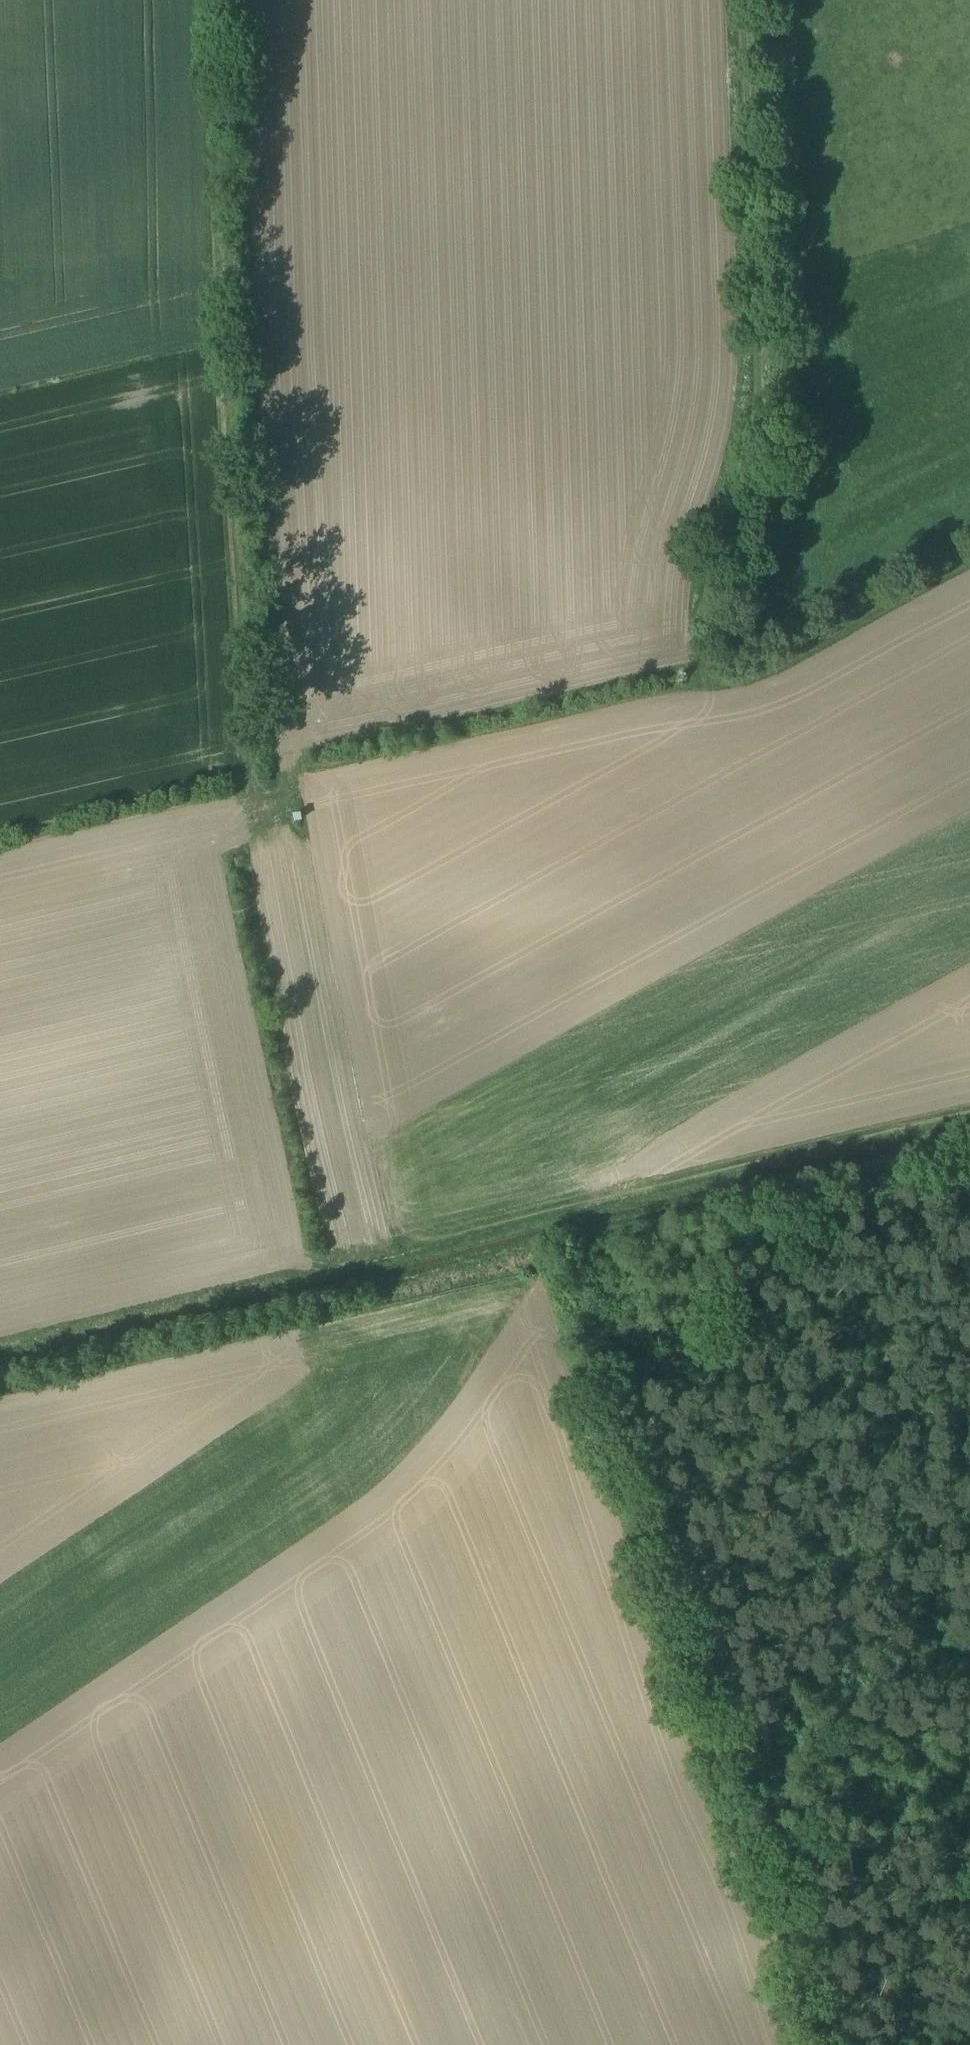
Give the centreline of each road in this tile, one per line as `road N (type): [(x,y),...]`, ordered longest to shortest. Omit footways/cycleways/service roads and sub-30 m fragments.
road 1 (track): [(220,0),(256,790)]
road 2 (track): [(755,0),(764,439),(706,680)]

